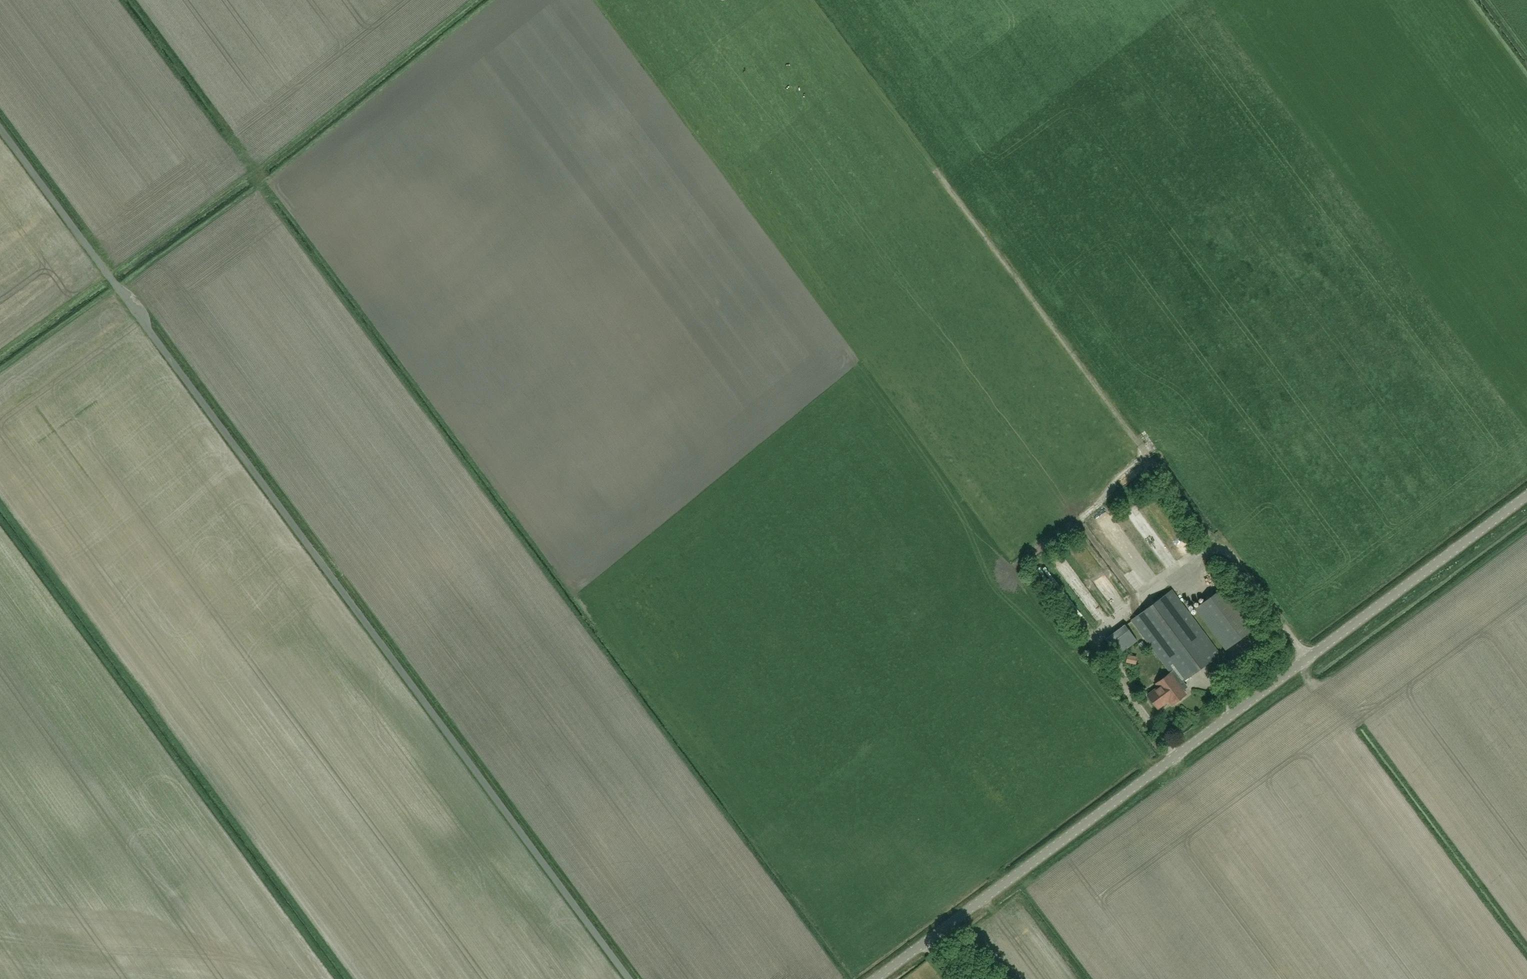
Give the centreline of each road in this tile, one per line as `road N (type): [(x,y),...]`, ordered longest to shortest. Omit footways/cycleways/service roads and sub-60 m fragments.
road 1 (unclassified): [(875,978),(1526,496)]

